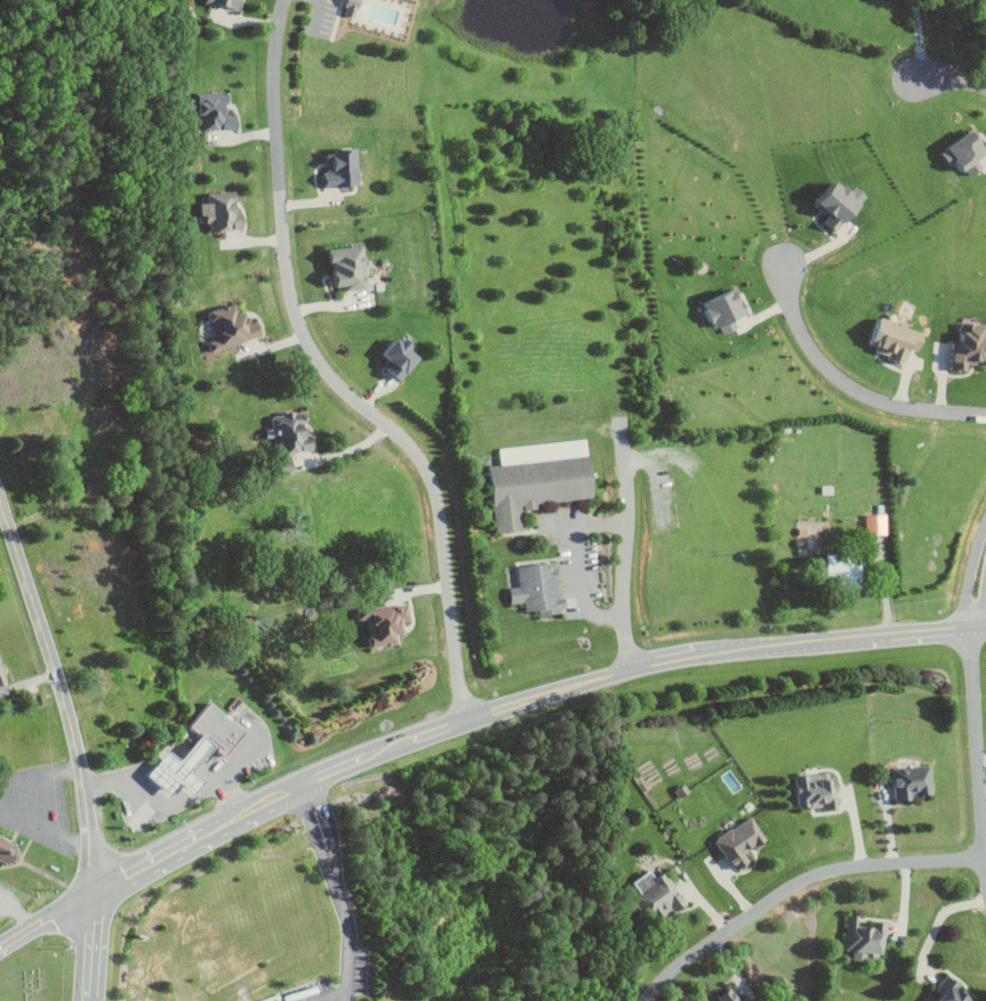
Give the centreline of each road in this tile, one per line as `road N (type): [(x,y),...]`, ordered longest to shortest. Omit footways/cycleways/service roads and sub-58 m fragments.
road 1 (secondary): [(237,811),(423,731),(629,672),(760,648),(985,626)]
road 2 (residential): [(466,718),(434,485),(412,451),(319,364),(286,287),(272,81),(284,0)]
road 3 (tertiary): [(90,1000),(91,836),(83,784),(0,497)]
road 4 (residential): [(648,1000),(711,947),(833,872),(983,858)]
road 5 (residential): [(985,417),(890,404),(829,372),(791,311),(783,272)]
road 6 (secondary): [(0,948),(237,811)]
road 7 (residential): [(967,627),(985,872)]
road 8 (residential): [(629,672),(626,454)]

